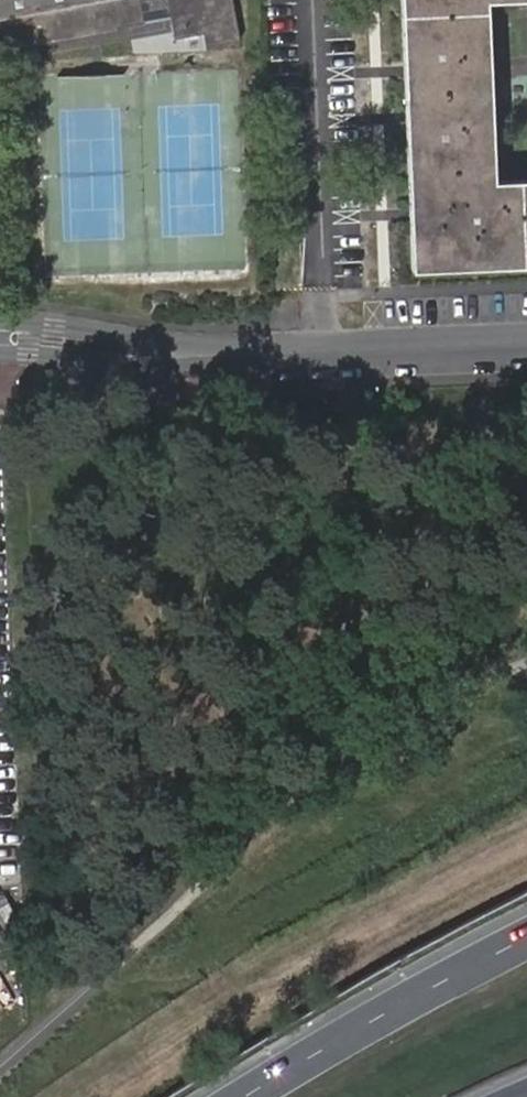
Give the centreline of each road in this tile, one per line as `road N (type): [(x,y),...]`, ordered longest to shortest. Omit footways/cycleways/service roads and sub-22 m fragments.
road 1 (residential): [(0,339),(183,357),(526,345)]
road 2 (motorway): [(526,938),(250,1096)]

